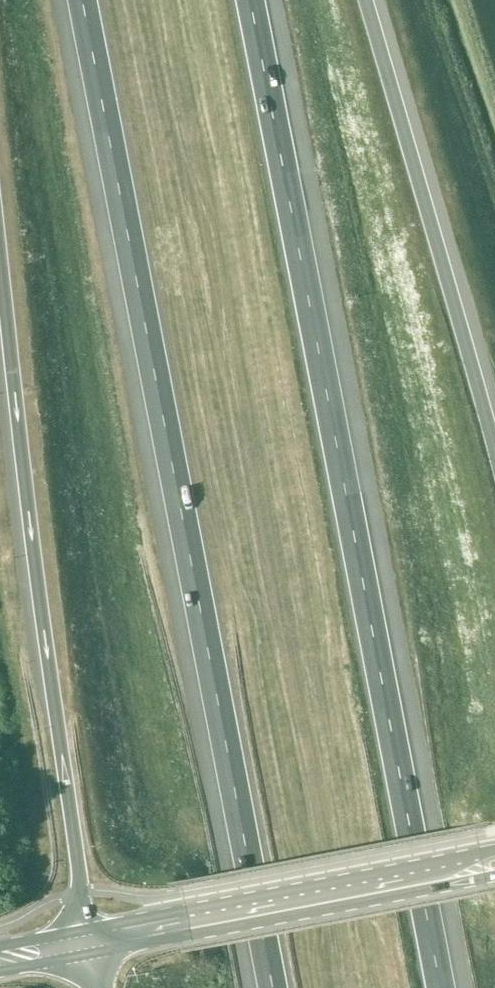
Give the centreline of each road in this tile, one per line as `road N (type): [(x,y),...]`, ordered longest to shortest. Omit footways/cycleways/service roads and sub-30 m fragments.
road 1 (motorway): [(82,0),(273,987)]
road 2 (motorway): [(440,987),(250,0)]
road 3 (motorway): [(0,250),(88,930)]
road 4 (motorway): [(494,453),(366,0)]
road 5 (secondary): [(494,850),(88,930)]
road 6 (secondary): [(92,954),(494,877)]

